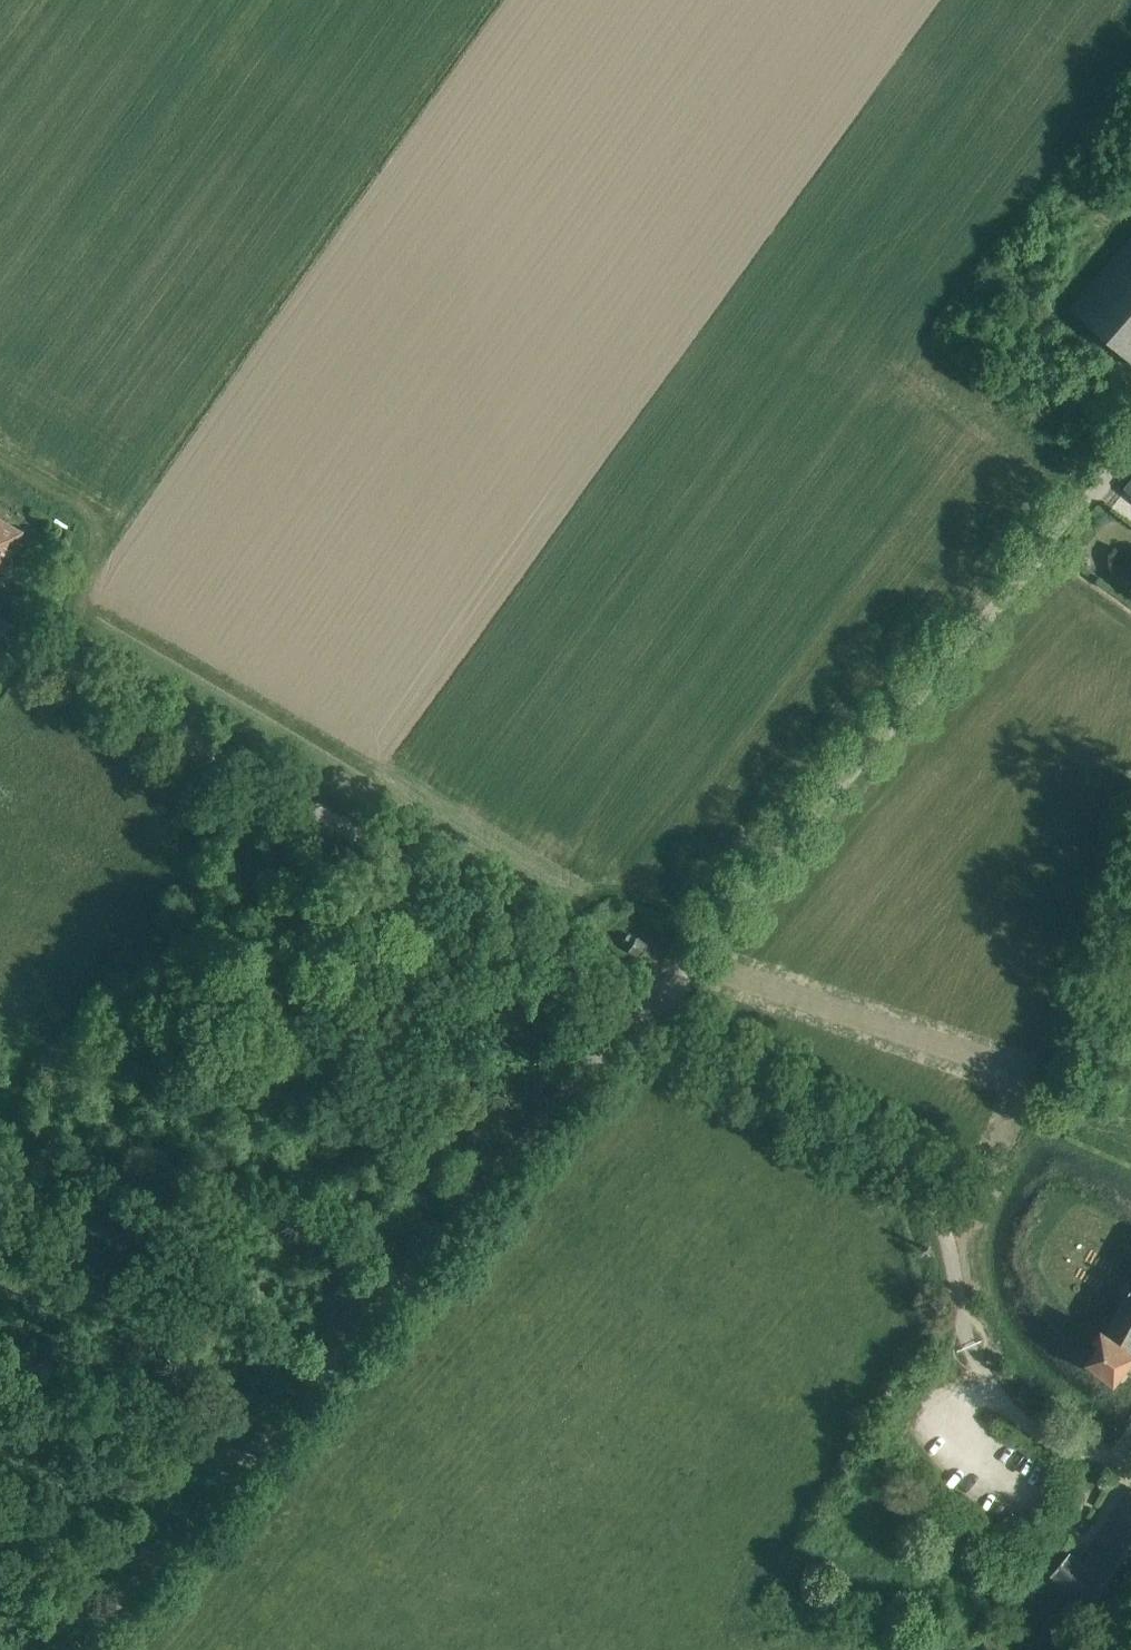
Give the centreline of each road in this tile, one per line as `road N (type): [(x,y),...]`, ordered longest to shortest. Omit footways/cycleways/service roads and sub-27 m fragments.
road 1 (unclassified): [(87,1649),(646,1004)]
road 2 (unclassified): [(646,1004),(0,626)]
road 3 (unclassified): [(1130,1465),(1048,1438),(995,1391),(971,1348),(942,1213),(908,1161),(646,1004)]
road 4 (unclassified): [(646,1004),(1089,496)]

